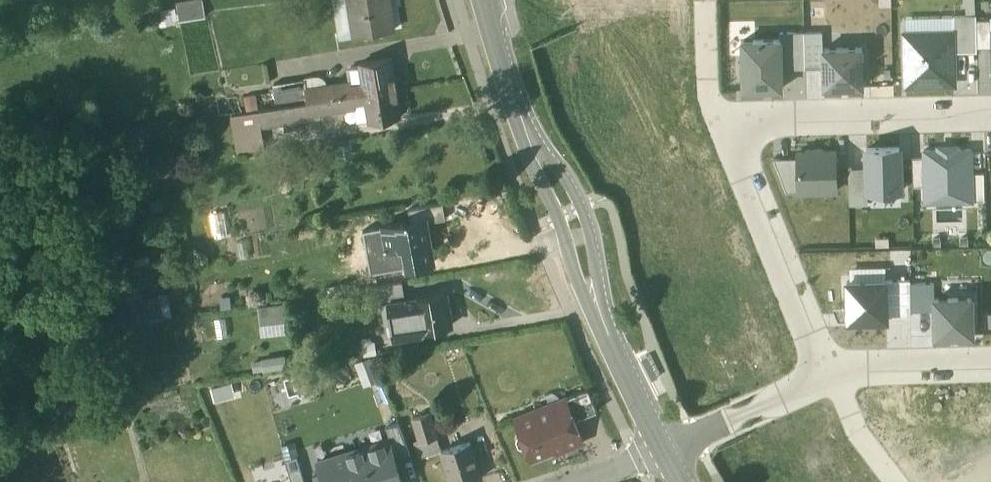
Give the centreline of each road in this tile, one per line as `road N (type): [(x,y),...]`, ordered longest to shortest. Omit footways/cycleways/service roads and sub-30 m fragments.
road 1 (tertiary): [(664,452),(596,307),(578,234),(535,150),(486,0)]
road 2 (residential): [(725,135),(781,119),(990,114)]
road 3 (residential): [(828,379),(725,135)]
road 4 (residential): [(664,452),(828,379)]
road 5 (residential): [(828,379),(884,368),(990,364)]
road 6 (residential): [(725,135),(707,93),(705,9)]
road 7 (residential): [(828,379),(855,435),(893,481)]

